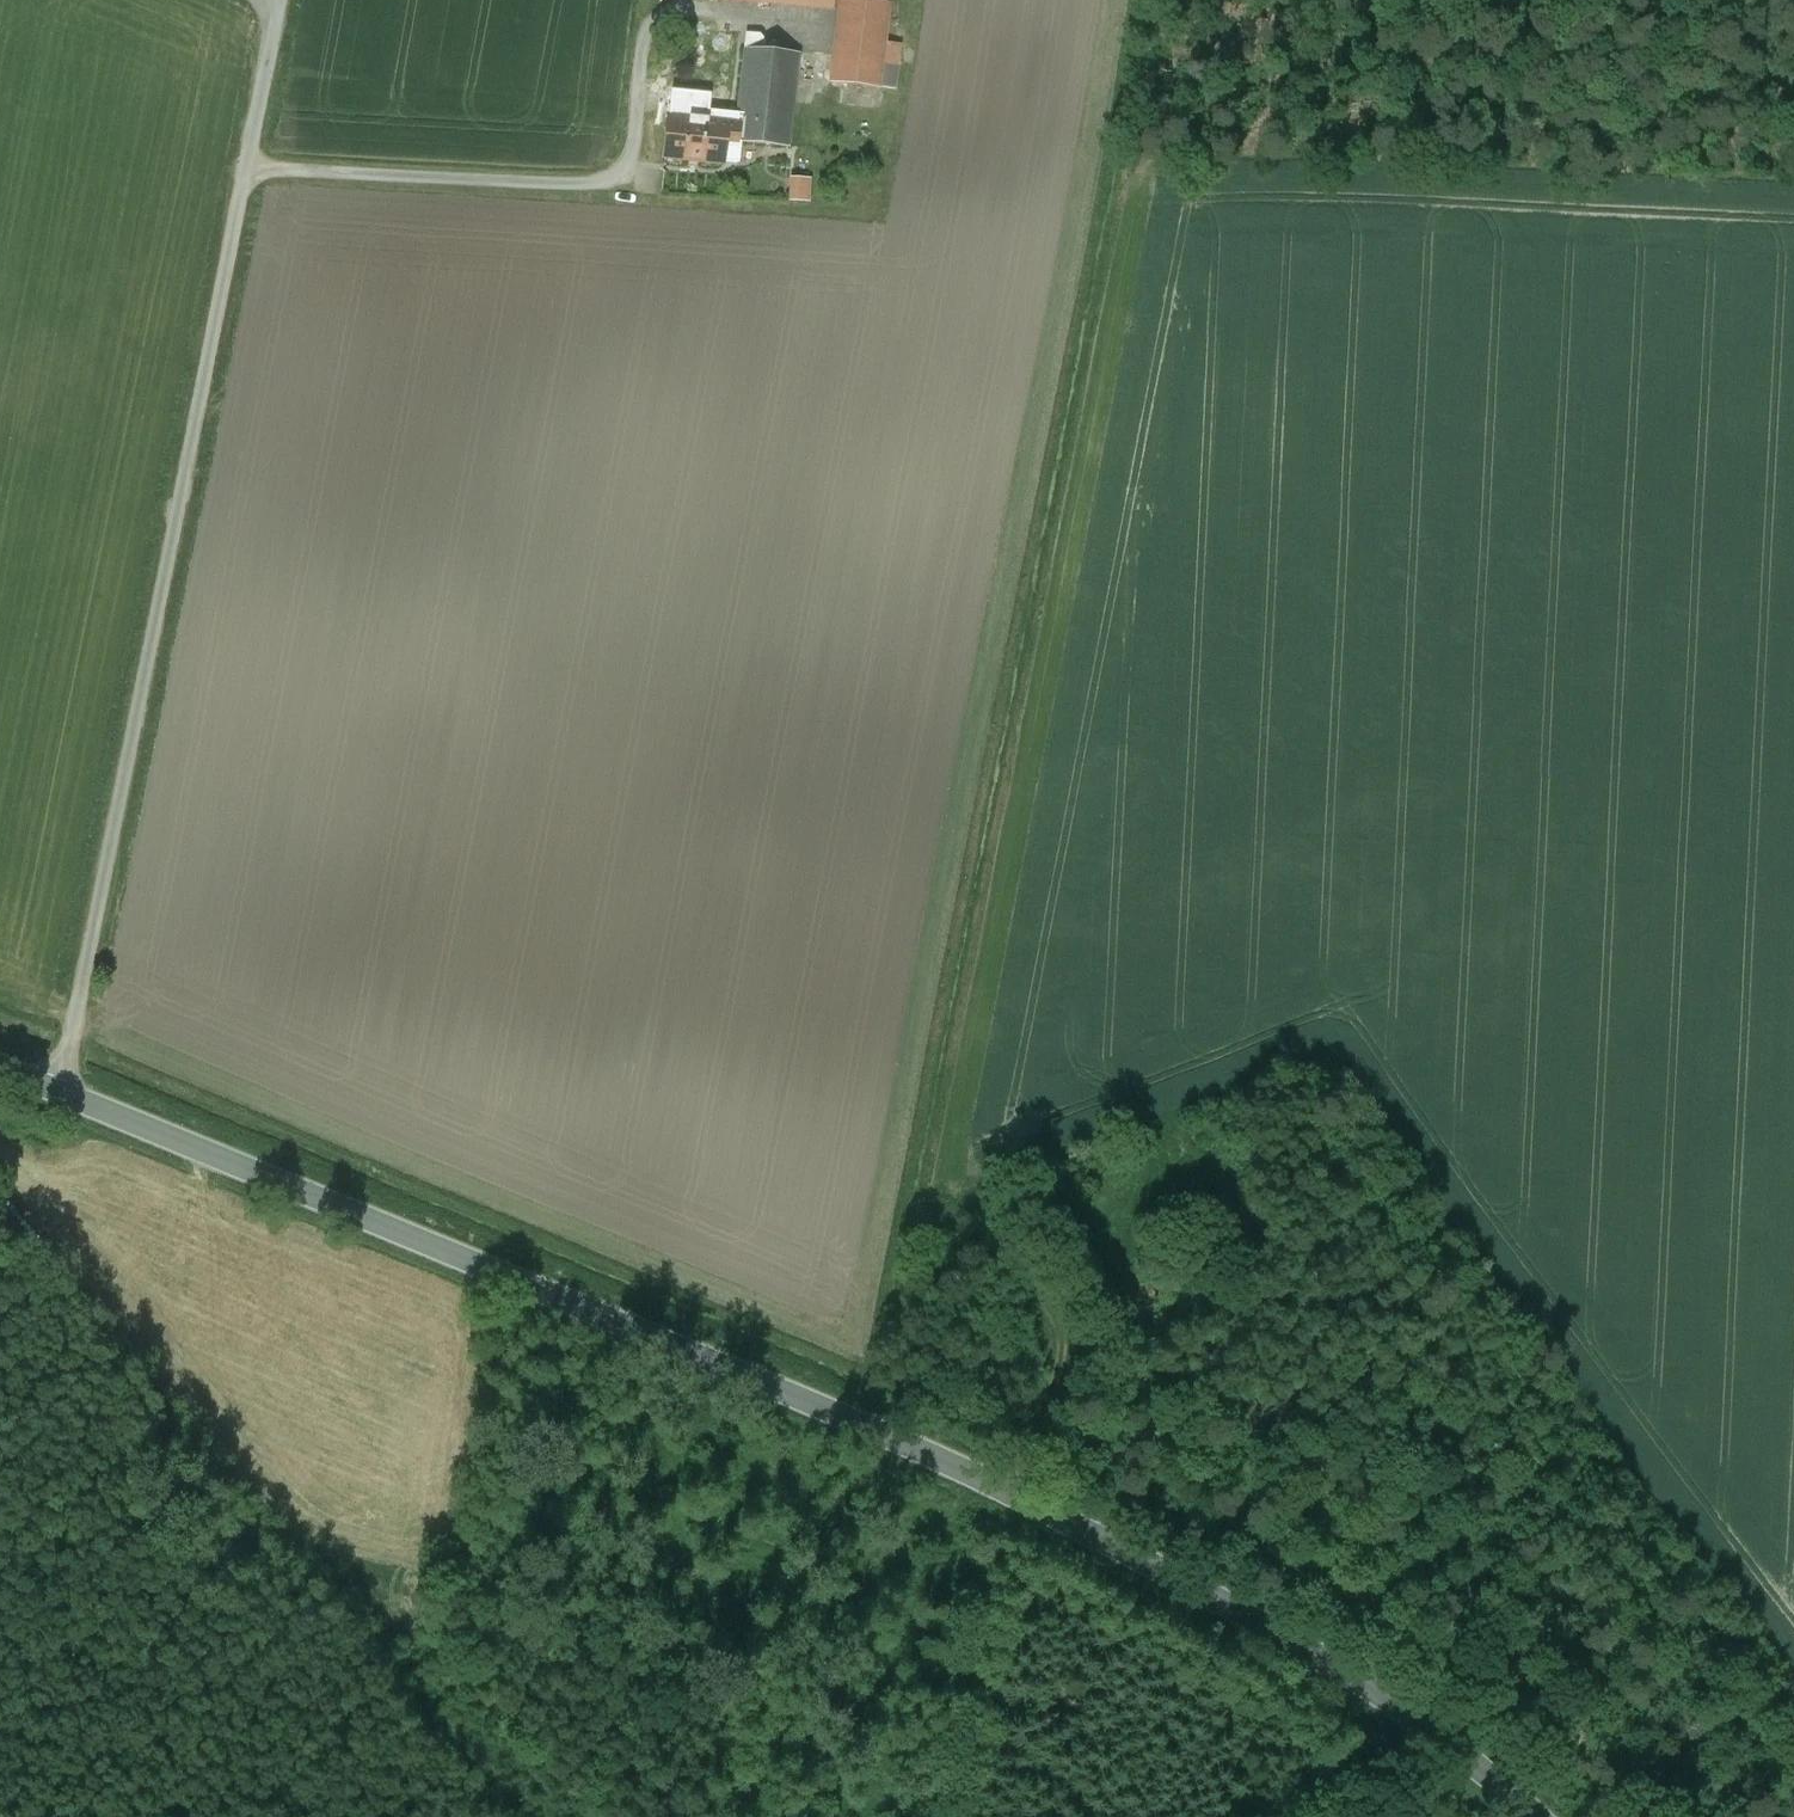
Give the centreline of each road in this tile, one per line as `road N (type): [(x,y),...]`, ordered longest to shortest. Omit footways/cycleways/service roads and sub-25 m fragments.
road 1 (tertiary): [(1544,1816),(1439,1730),(1090,1532),(0,1068)]
road 2 (track): [(280,0),(178,527),(54,1090)]

